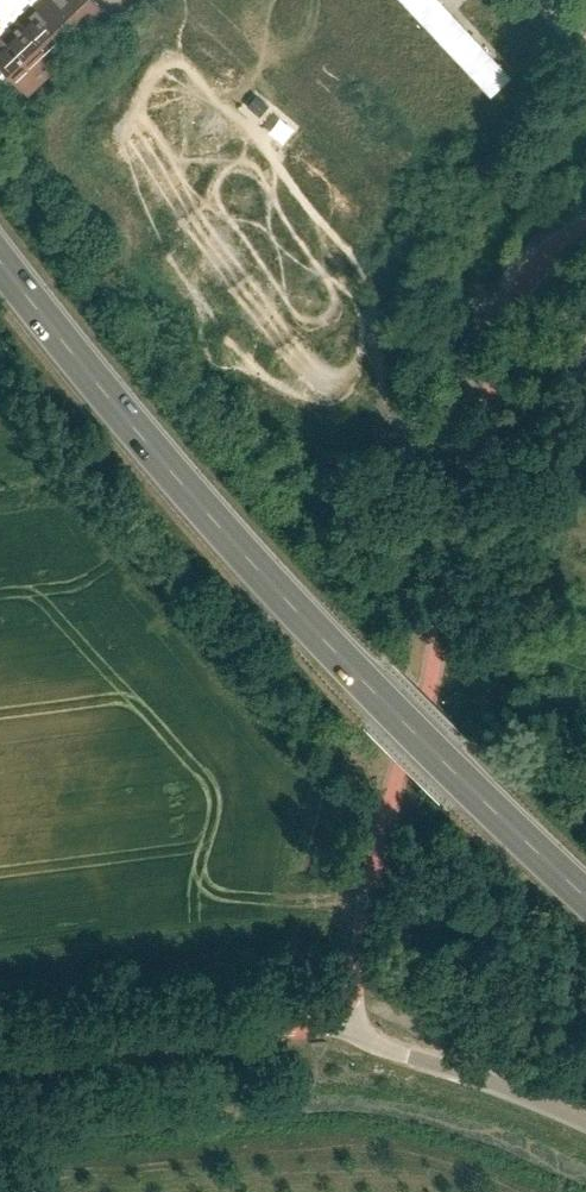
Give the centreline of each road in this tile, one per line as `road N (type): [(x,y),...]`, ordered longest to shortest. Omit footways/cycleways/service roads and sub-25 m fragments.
road 1 (residential): [(345,1033),(376,863),(433,687),(477,439),(522,287),(585,231)]
road 2 (primary): [(0,274),(120,417),(371,686),(585,888)]
road 3 (residential): [(345,1033),(239,1022),(0,1047)]
road 4 (residential): [(585,1118),(473,1068),(345,1033)]

